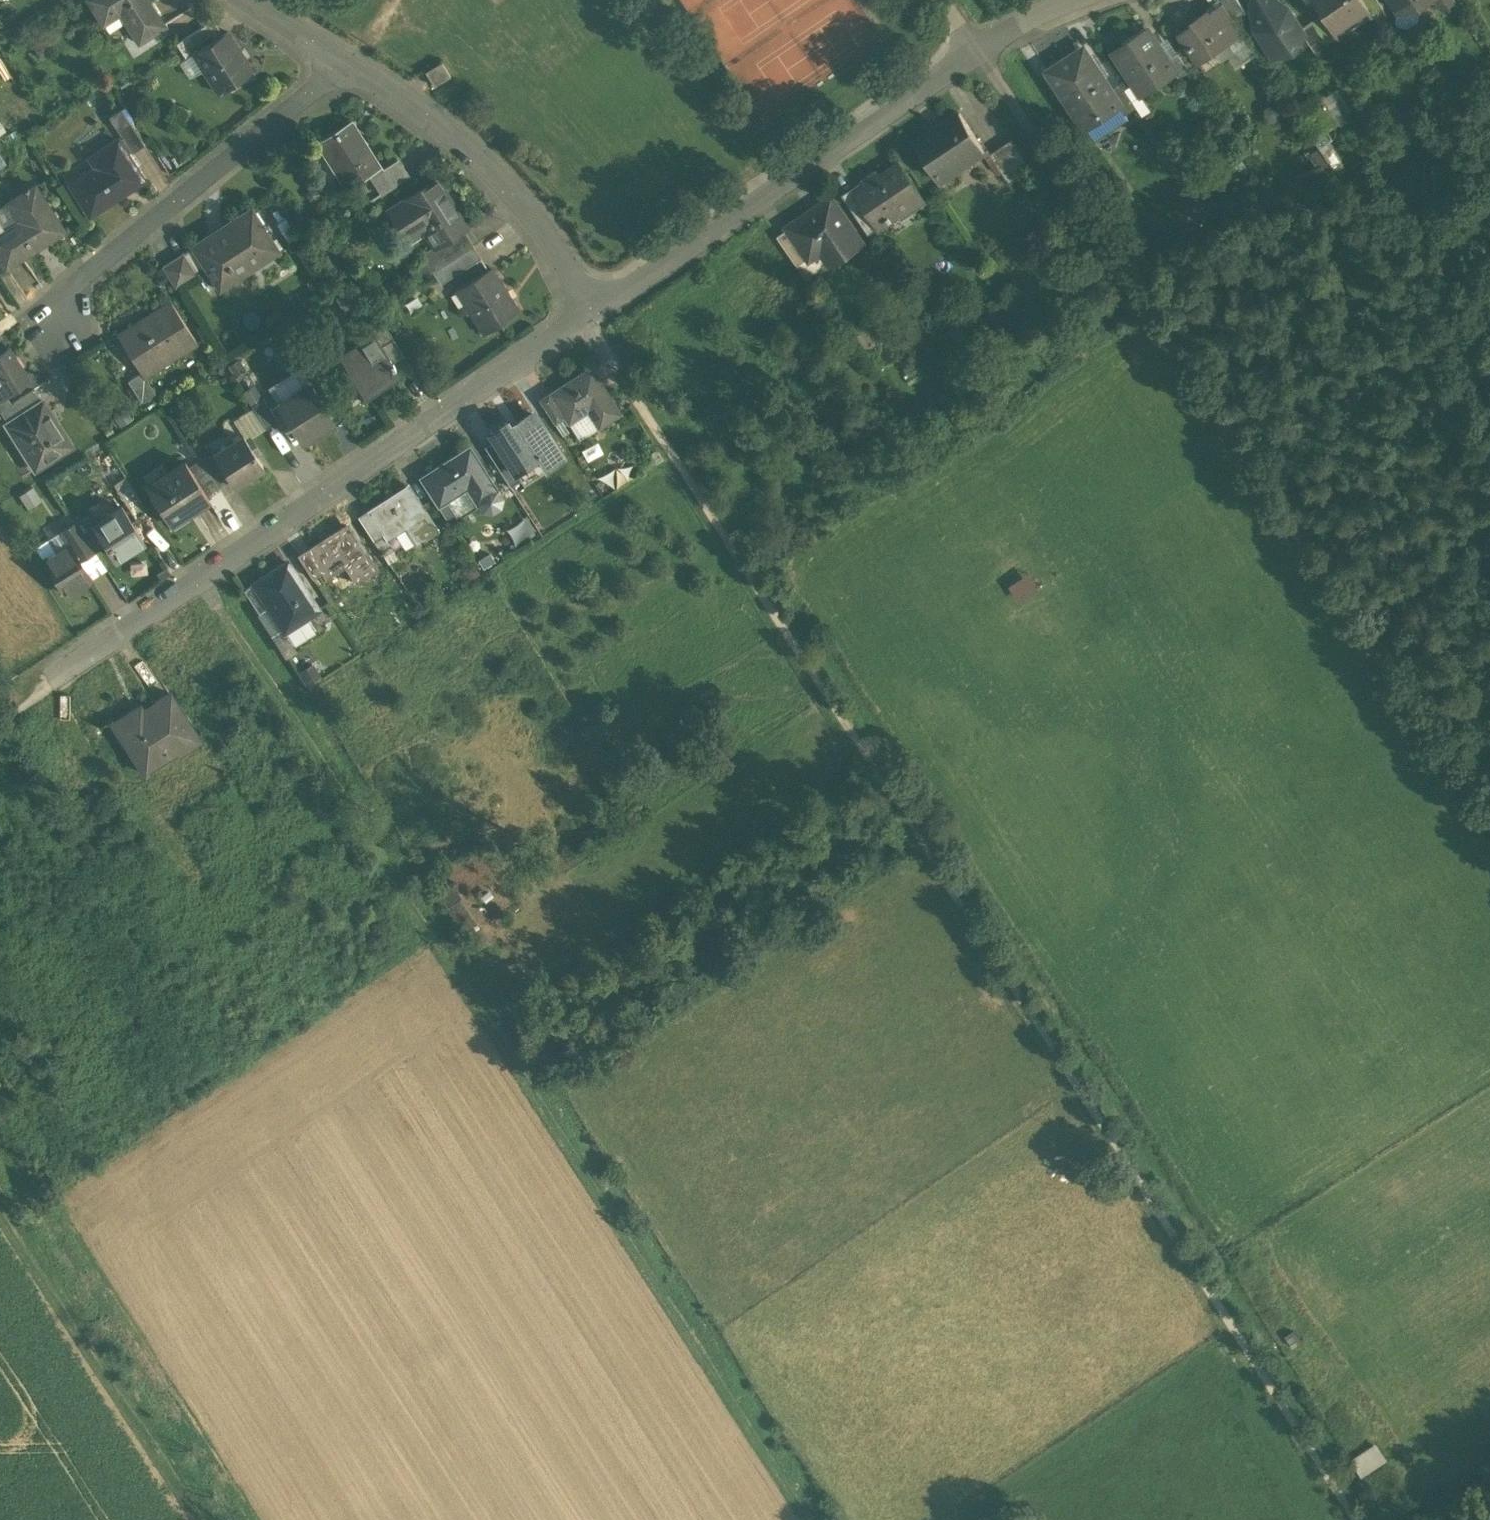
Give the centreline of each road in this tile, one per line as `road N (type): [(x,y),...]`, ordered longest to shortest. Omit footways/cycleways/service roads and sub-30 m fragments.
road 1 (track): [(1357,1519),(589,315)]
road 2 (track): [(810,1519),(200,581)]
road 3 (track): [(983,52),(1489,828)]
road 4 (residential): [(589,315),(65,677)]
road 5 (residential): [(983,52),(589,315)]
road 6 (residential): [(343,72),(90,273),(59,323)]
road 7 (track): [(0,1202),(204,1519)]
road 8 (residential): [(343,72),(448,142),(514,212),(589,315)]
road 9 (residential): [(217,0),(343,72)]

